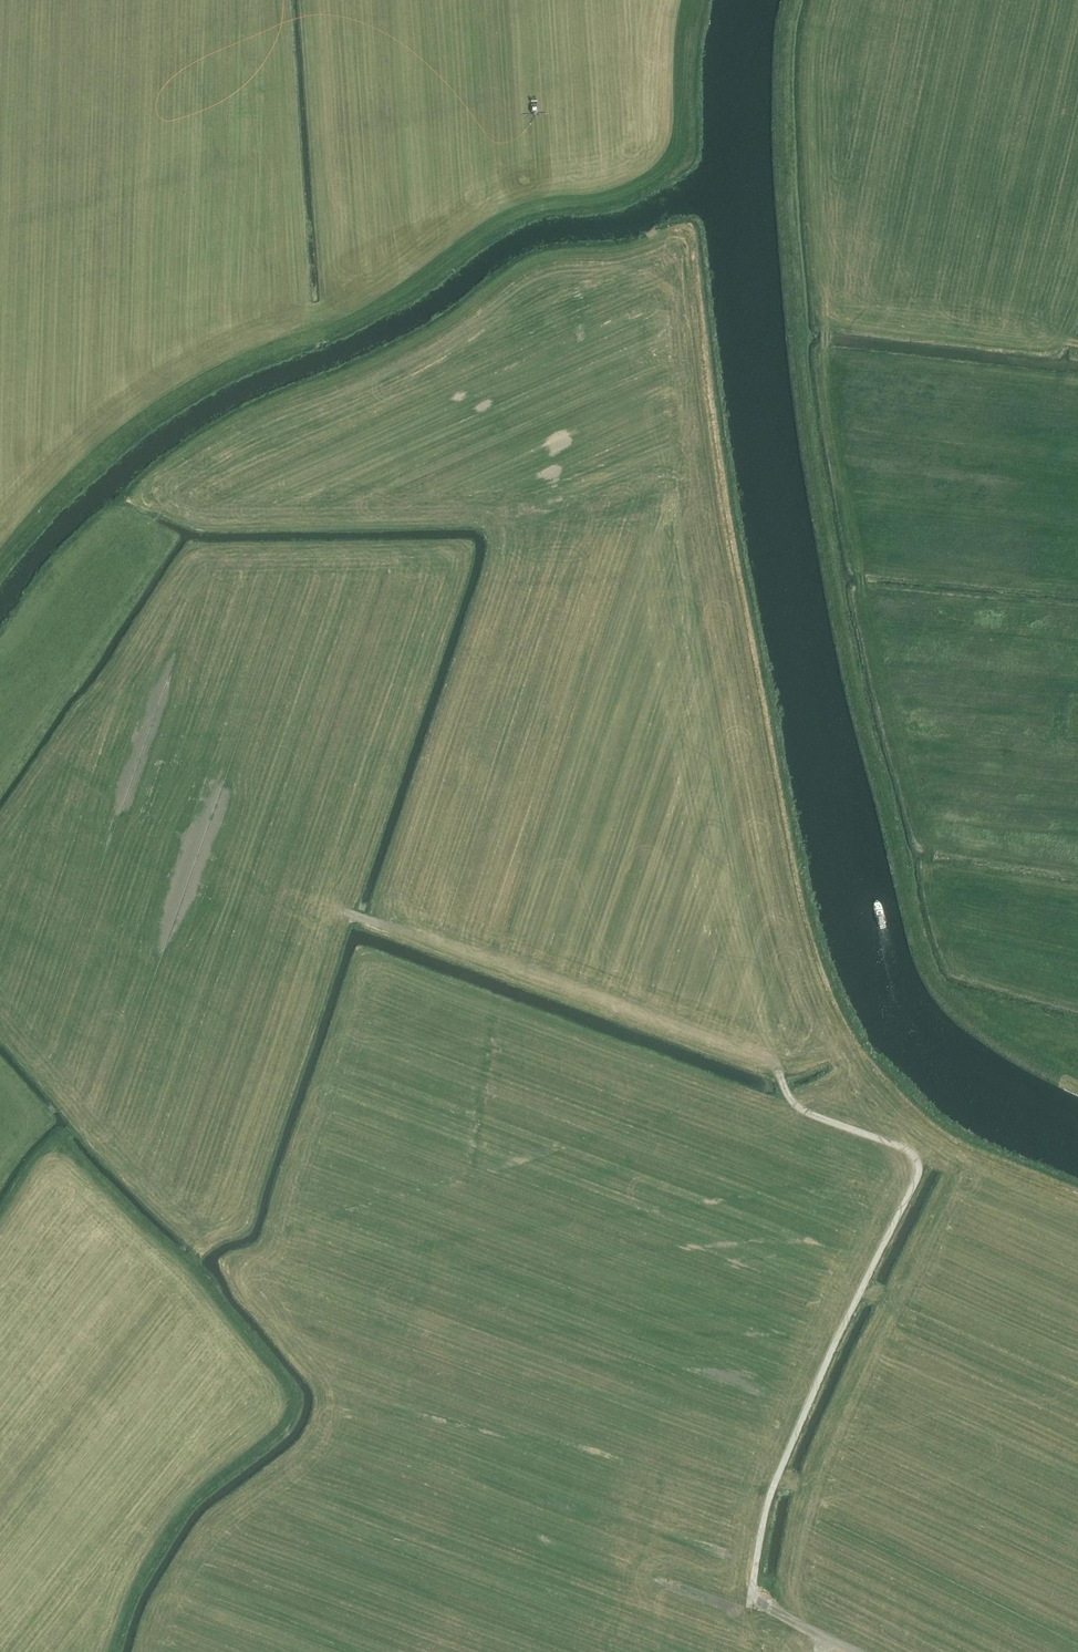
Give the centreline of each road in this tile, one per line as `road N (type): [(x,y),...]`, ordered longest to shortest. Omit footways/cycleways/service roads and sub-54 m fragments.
road 1 (track): [(858,1651),(751,1597),(772,1489),(919,1168),(905,1148),(797,1106),(778,1071)]

